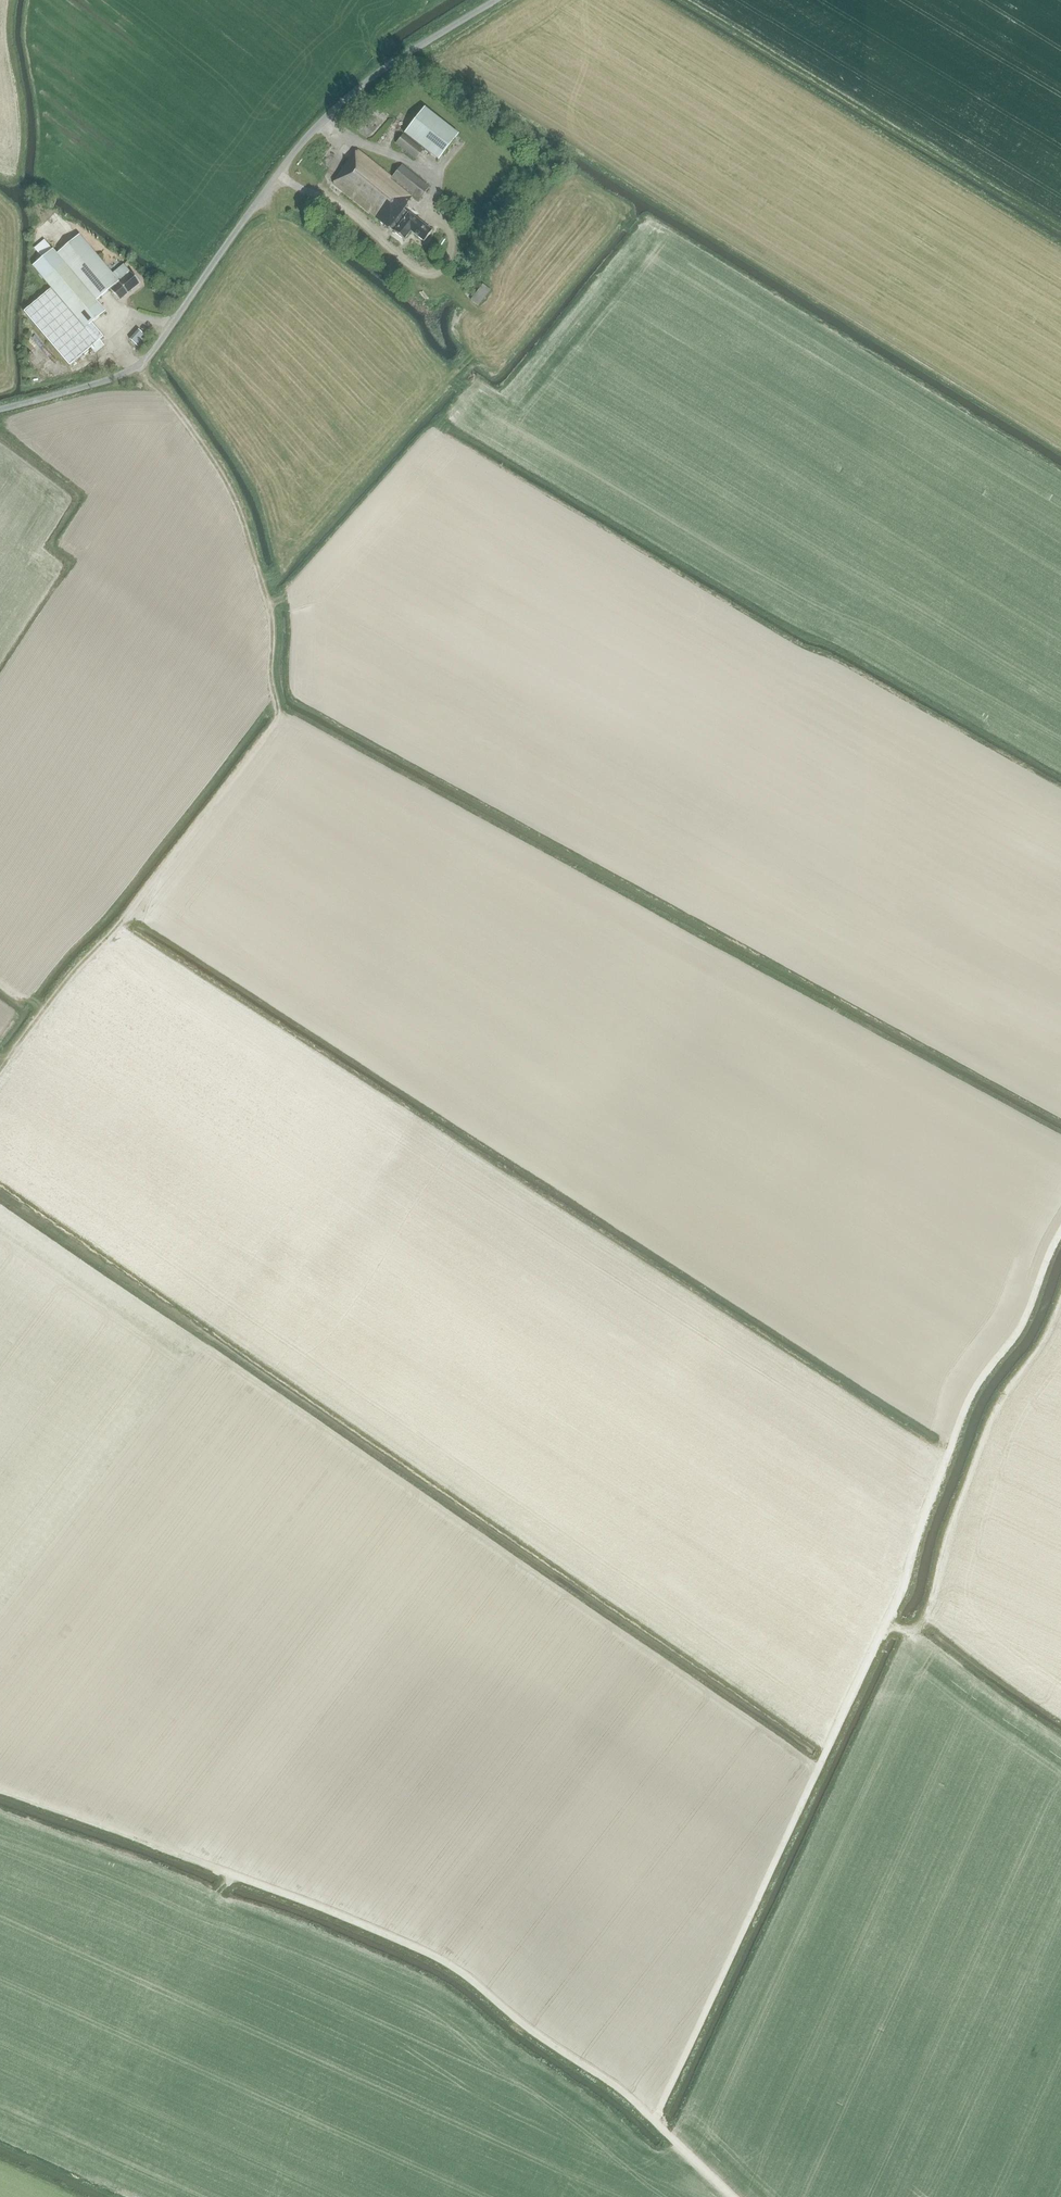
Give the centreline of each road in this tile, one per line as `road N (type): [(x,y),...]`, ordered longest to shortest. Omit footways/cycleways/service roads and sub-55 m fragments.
road 1 (unclassified): [(0,410),(142,361),(319,123),(388,65),(496,0)]

